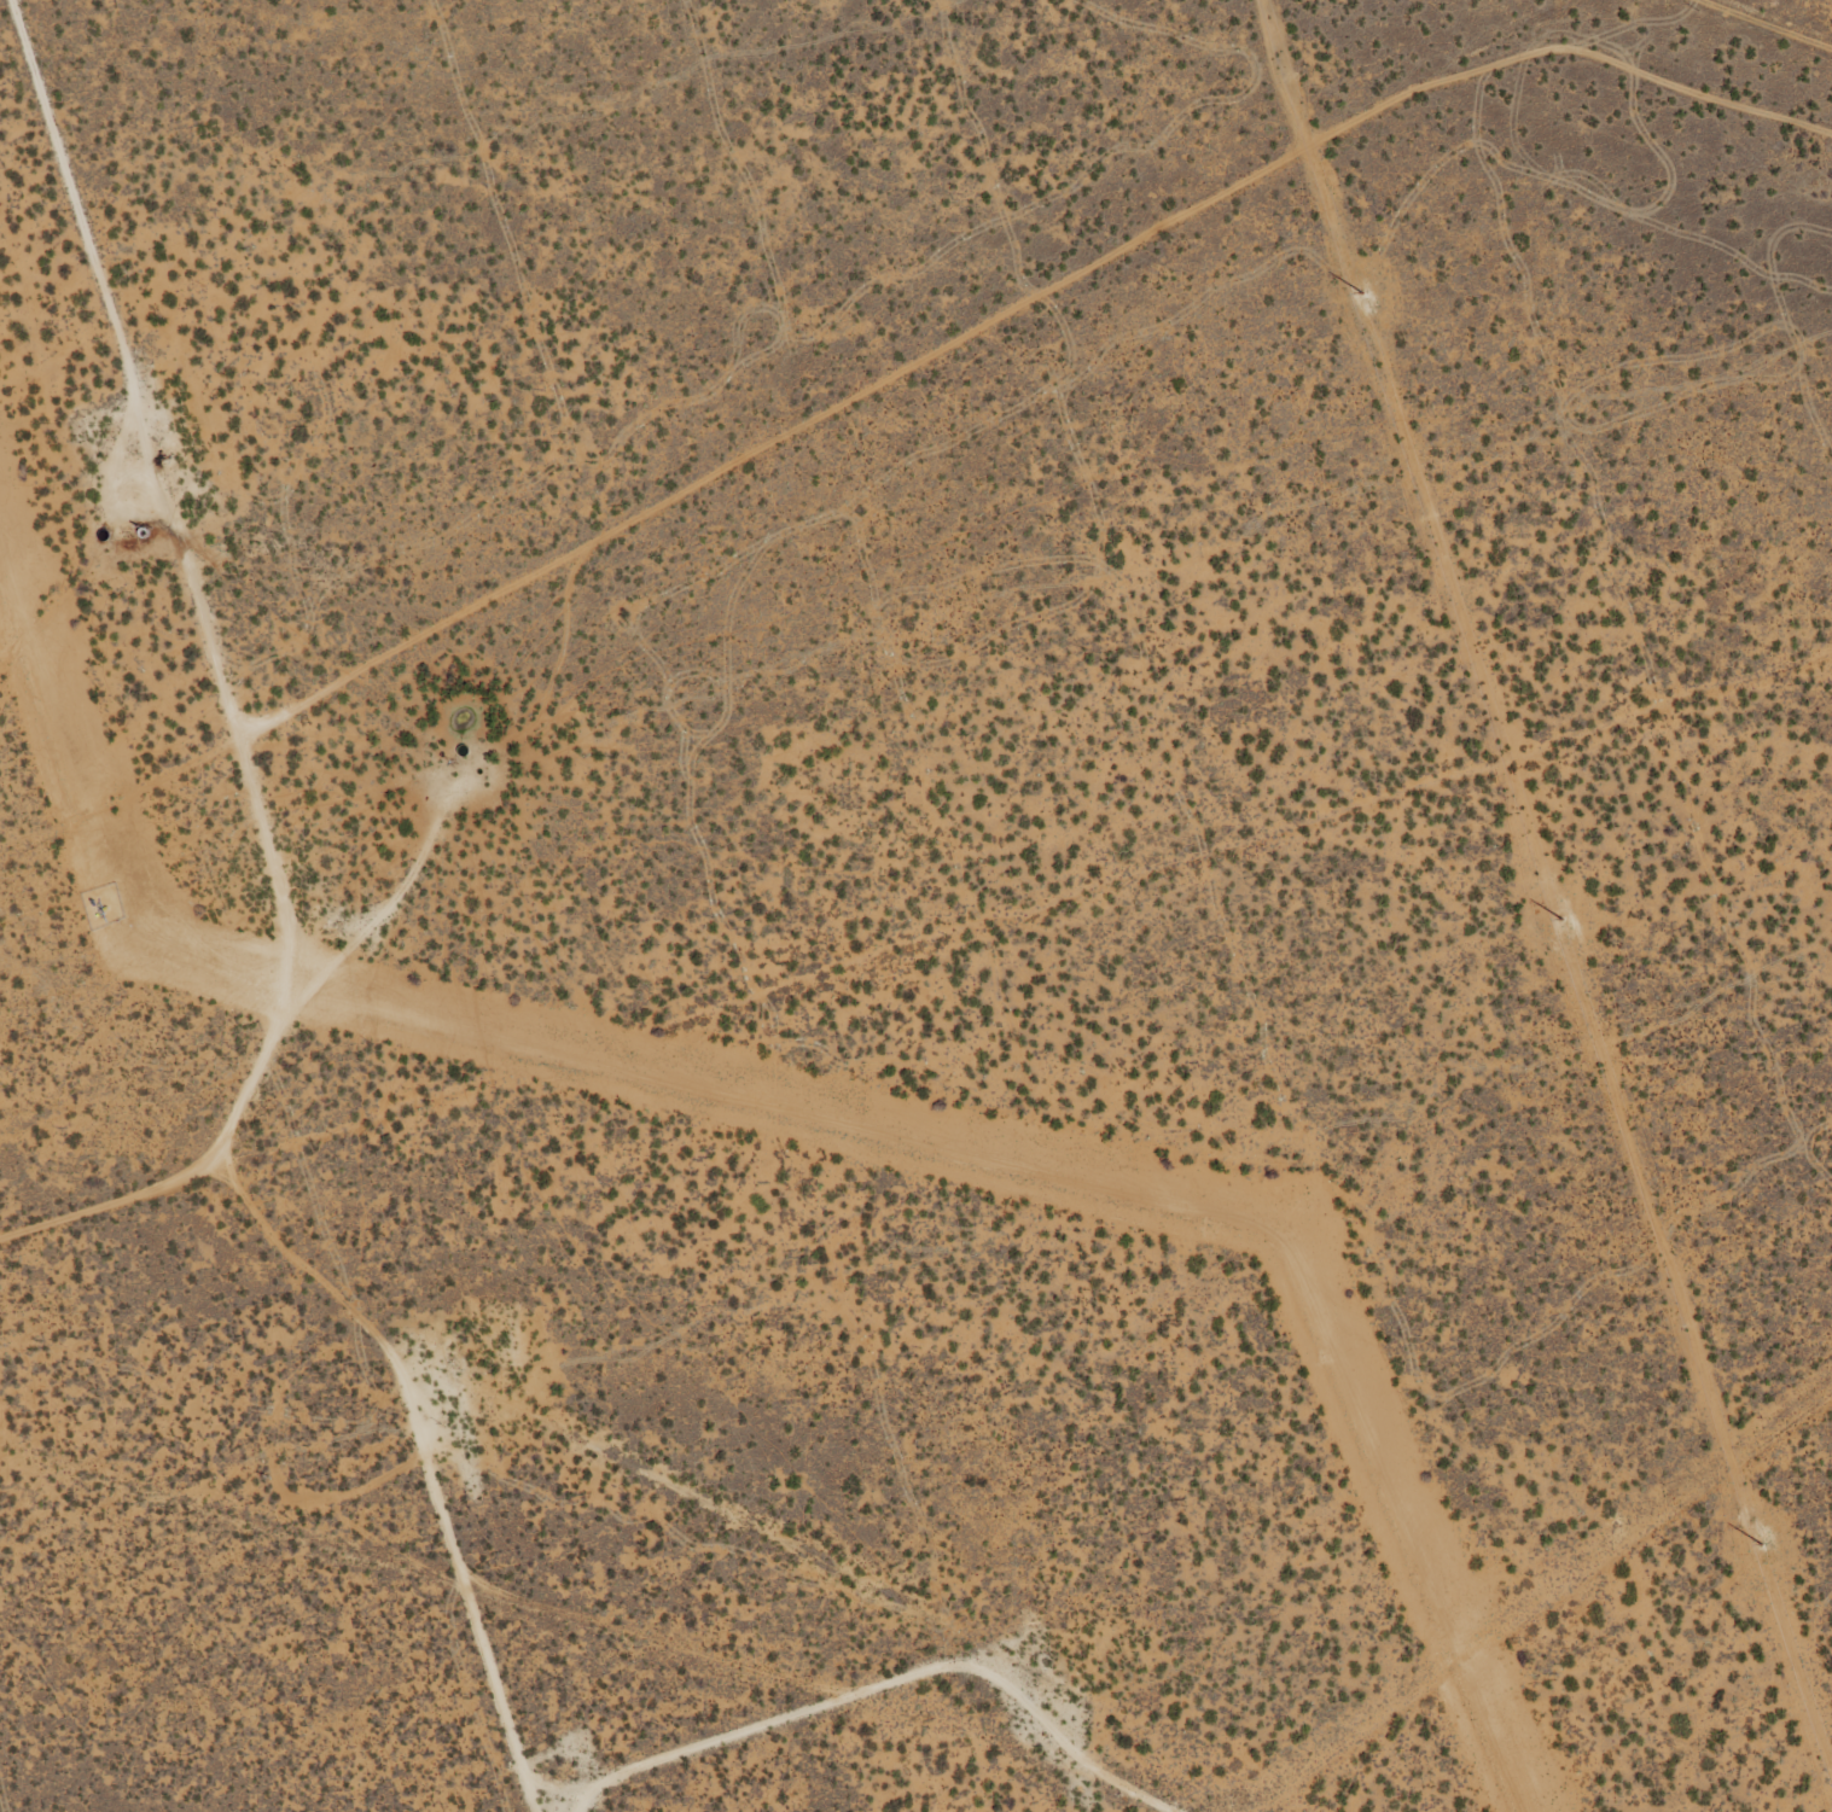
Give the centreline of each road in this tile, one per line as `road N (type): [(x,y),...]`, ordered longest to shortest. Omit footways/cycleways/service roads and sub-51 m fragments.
road 1 (track): [(543,1811),(907,1671),(955,1683),(1076,1799),(1102,1811)]
road 2 (track): [(335,1408),(470,1811)]

